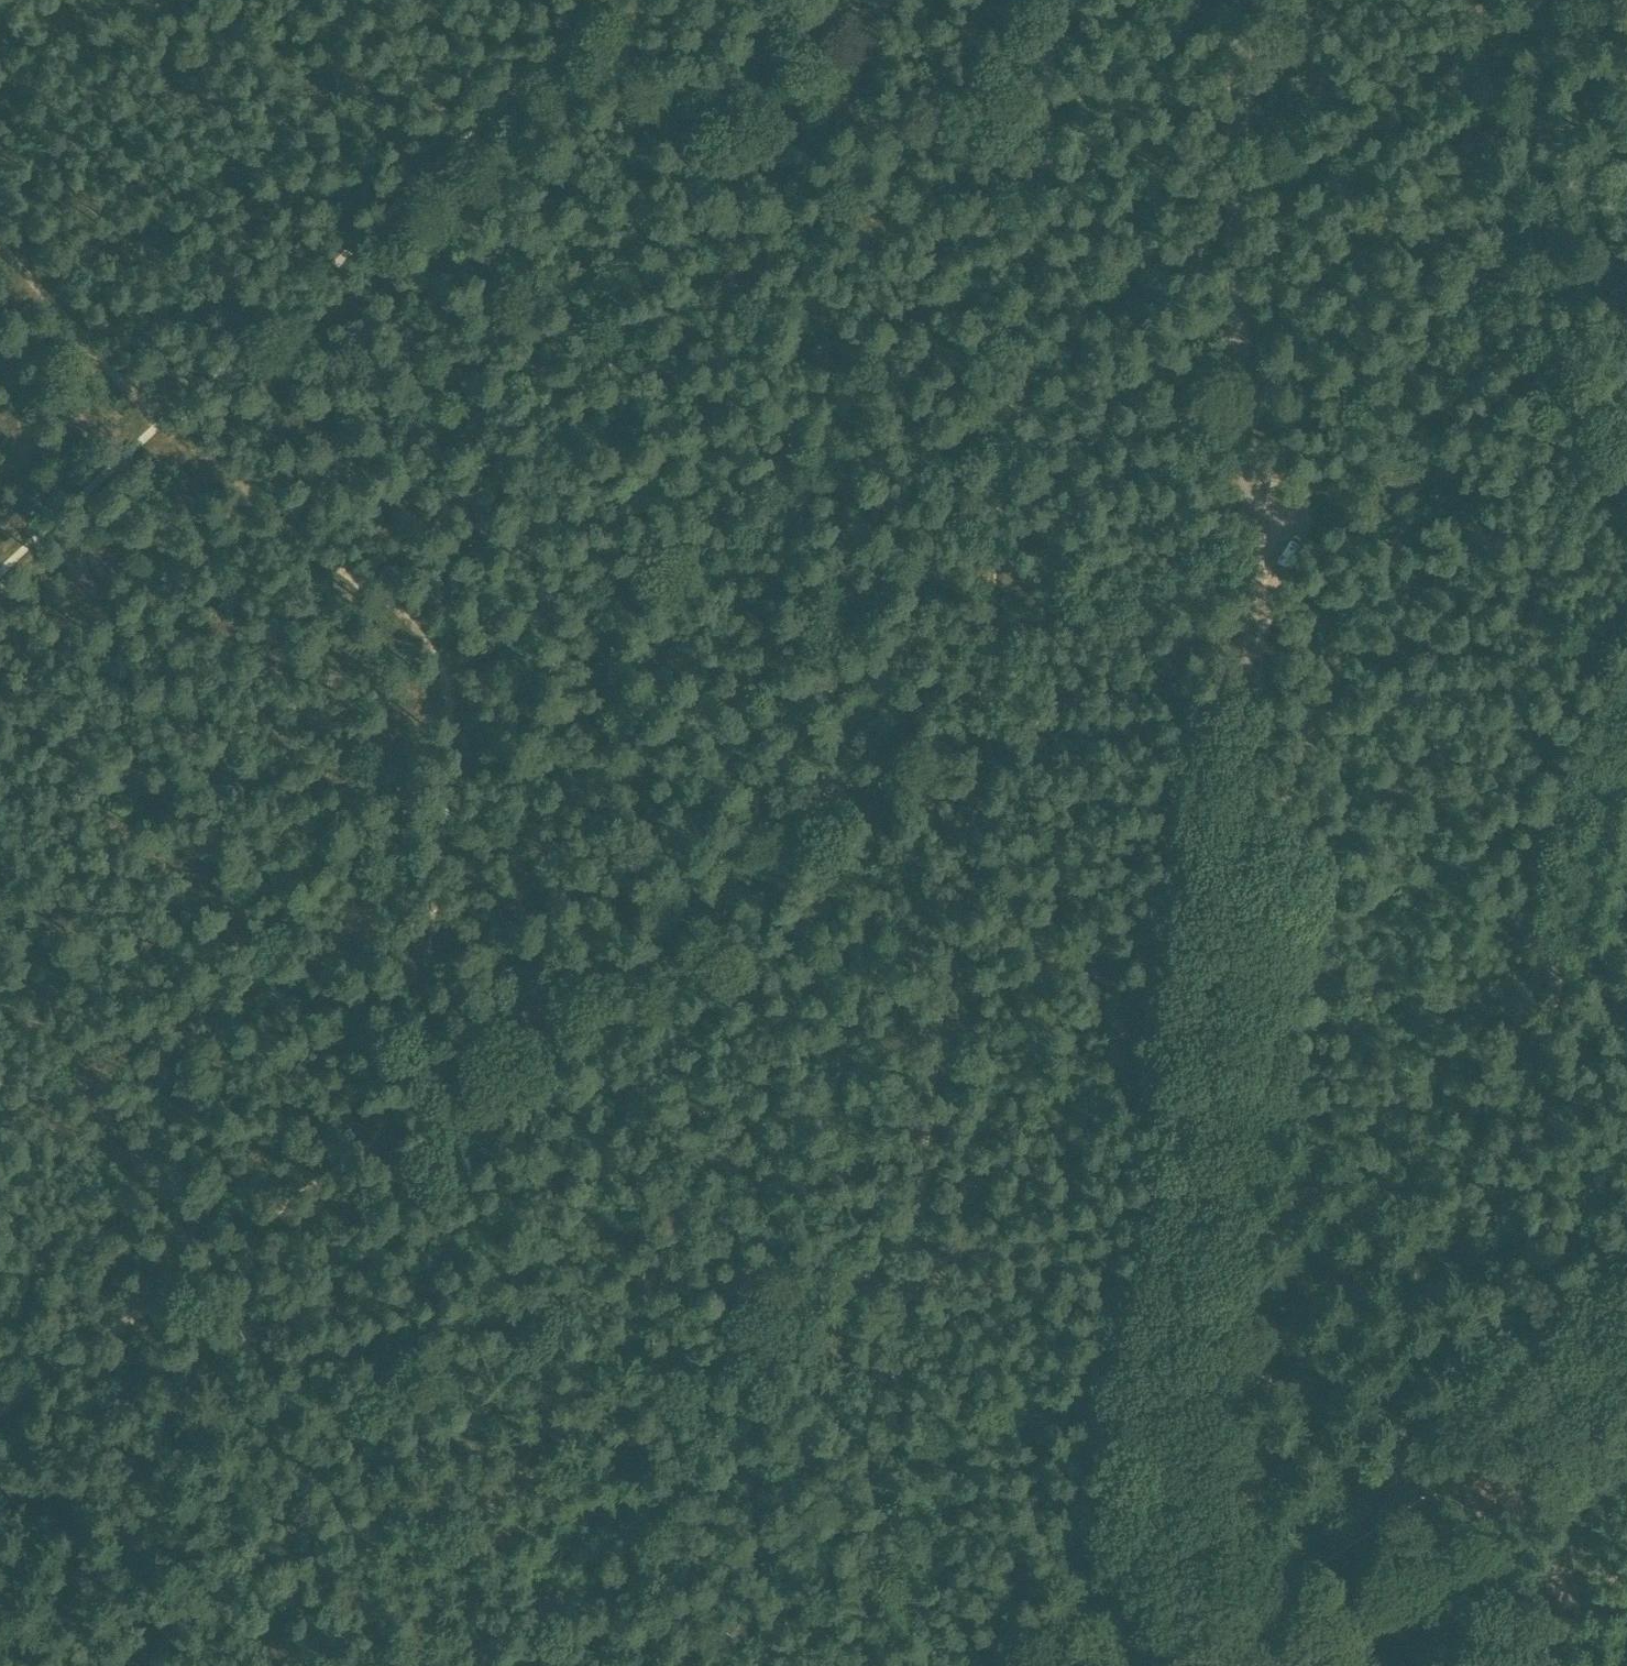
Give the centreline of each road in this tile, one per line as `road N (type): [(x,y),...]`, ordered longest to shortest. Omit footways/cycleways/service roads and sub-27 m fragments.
road 1 (unclassified): [(1145,1665),(1253,717),(1238,144),(1244,0)]
road 2 (unclassified): [(1145,1665),(1626,1351)]
road 3 (track): [(159,423),(0,247)]

